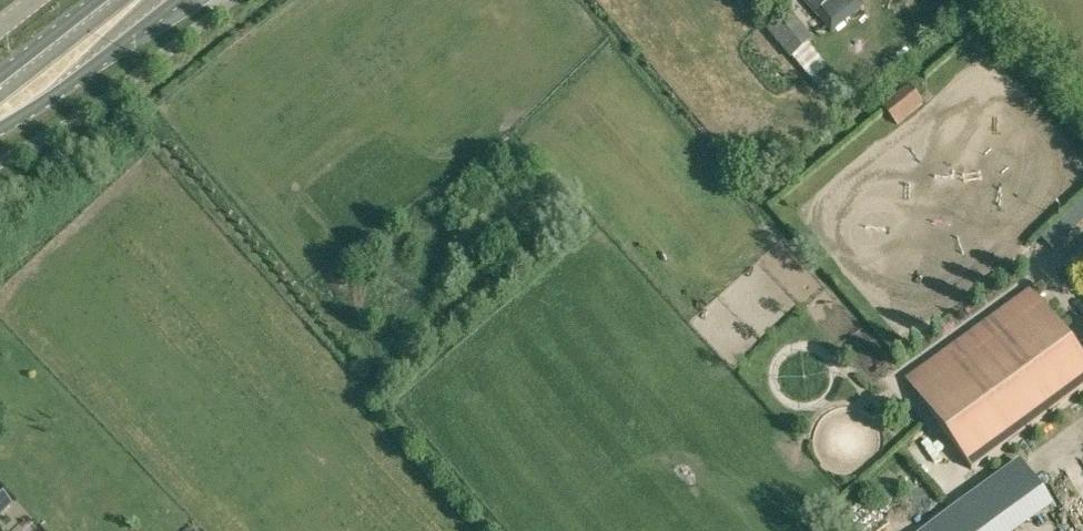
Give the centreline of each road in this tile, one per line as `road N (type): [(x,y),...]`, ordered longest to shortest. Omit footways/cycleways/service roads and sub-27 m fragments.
road 1 (secondary): [(0,129),(174,0)]
road 2 (secondary): [(106,0),(0,81)]

